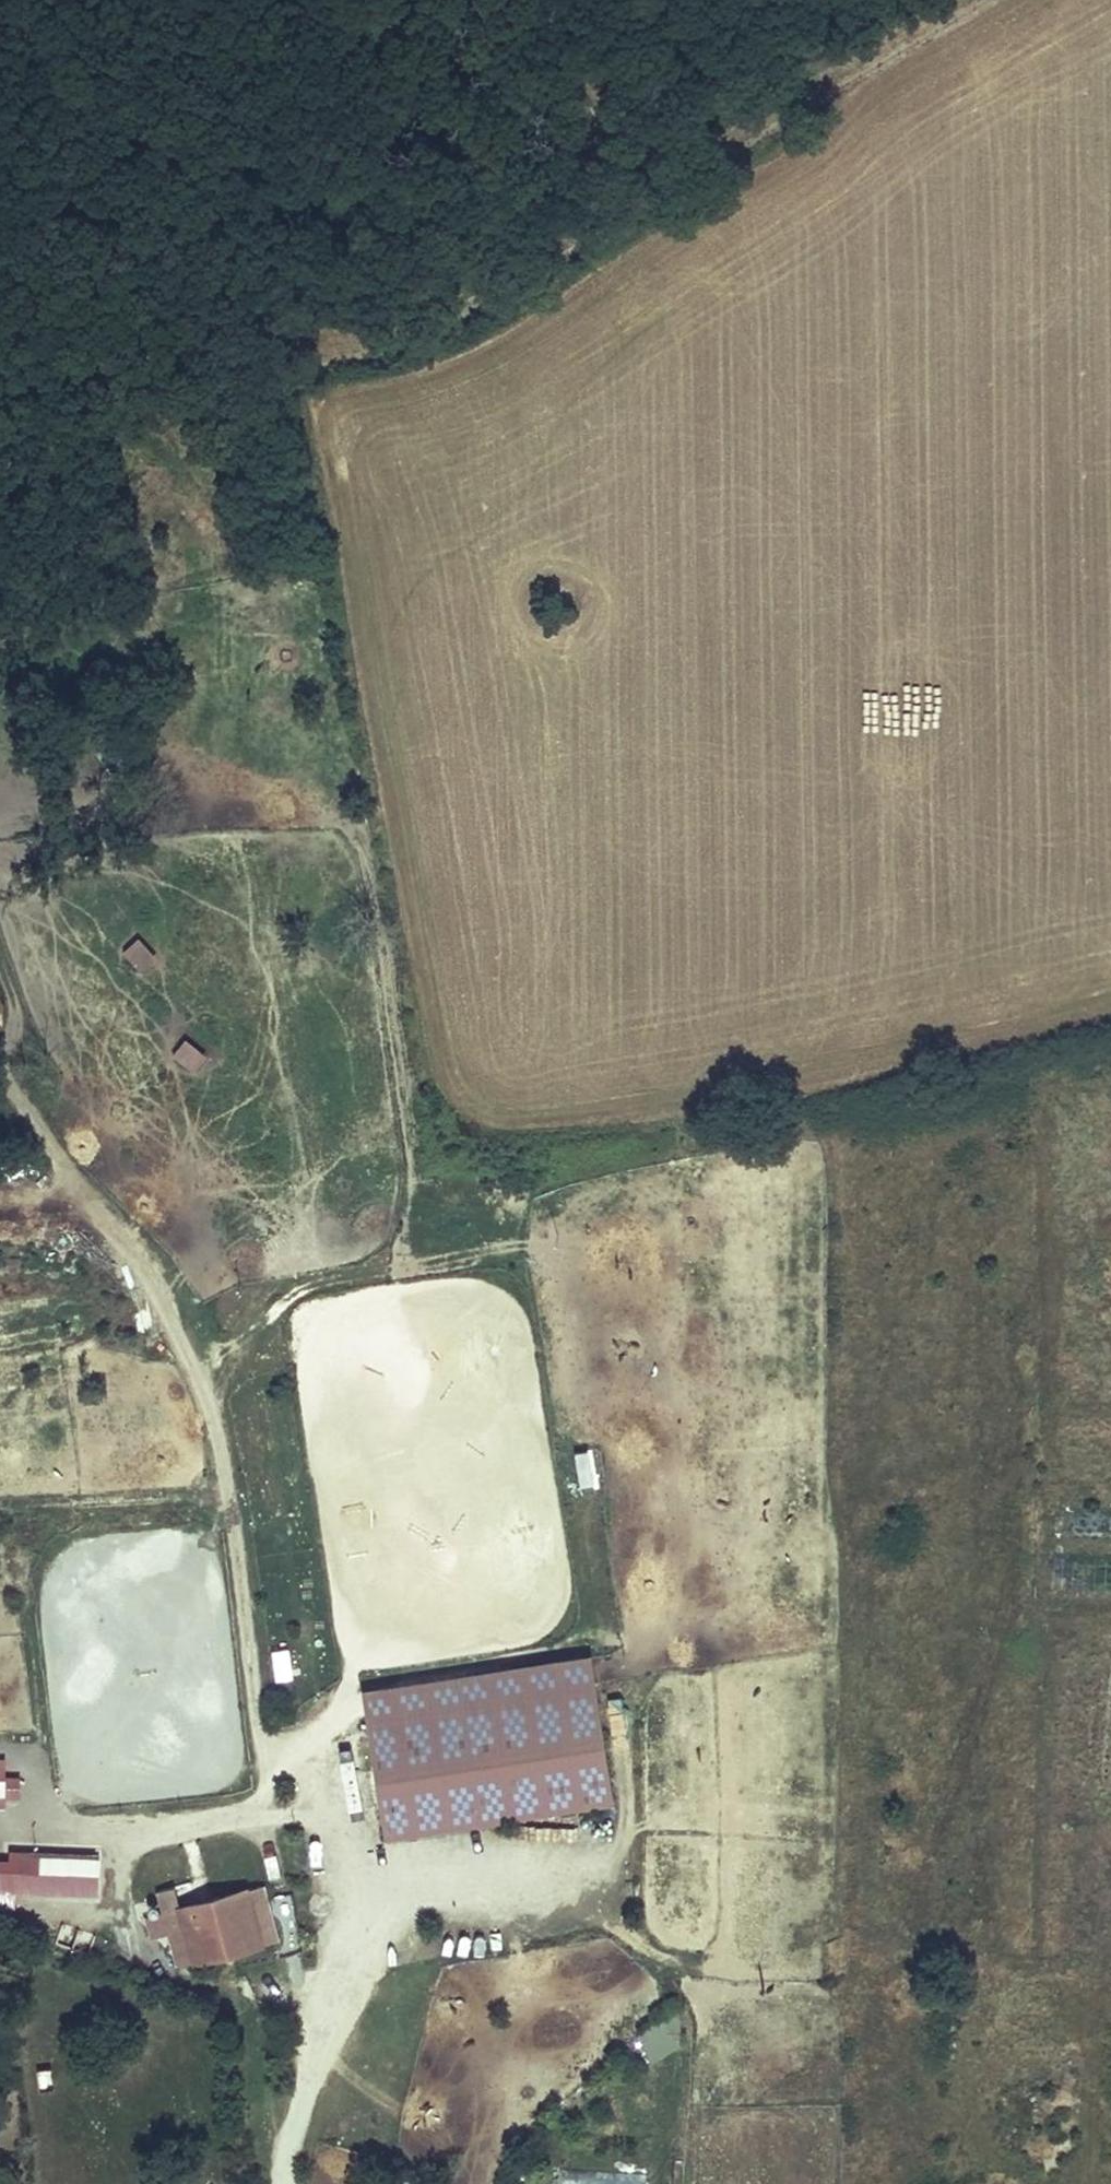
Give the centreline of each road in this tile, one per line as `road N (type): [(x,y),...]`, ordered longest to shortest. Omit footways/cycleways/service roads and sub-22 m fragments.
road 1 (track): [(0,378),(355,340),(427,318),(957,0)]

